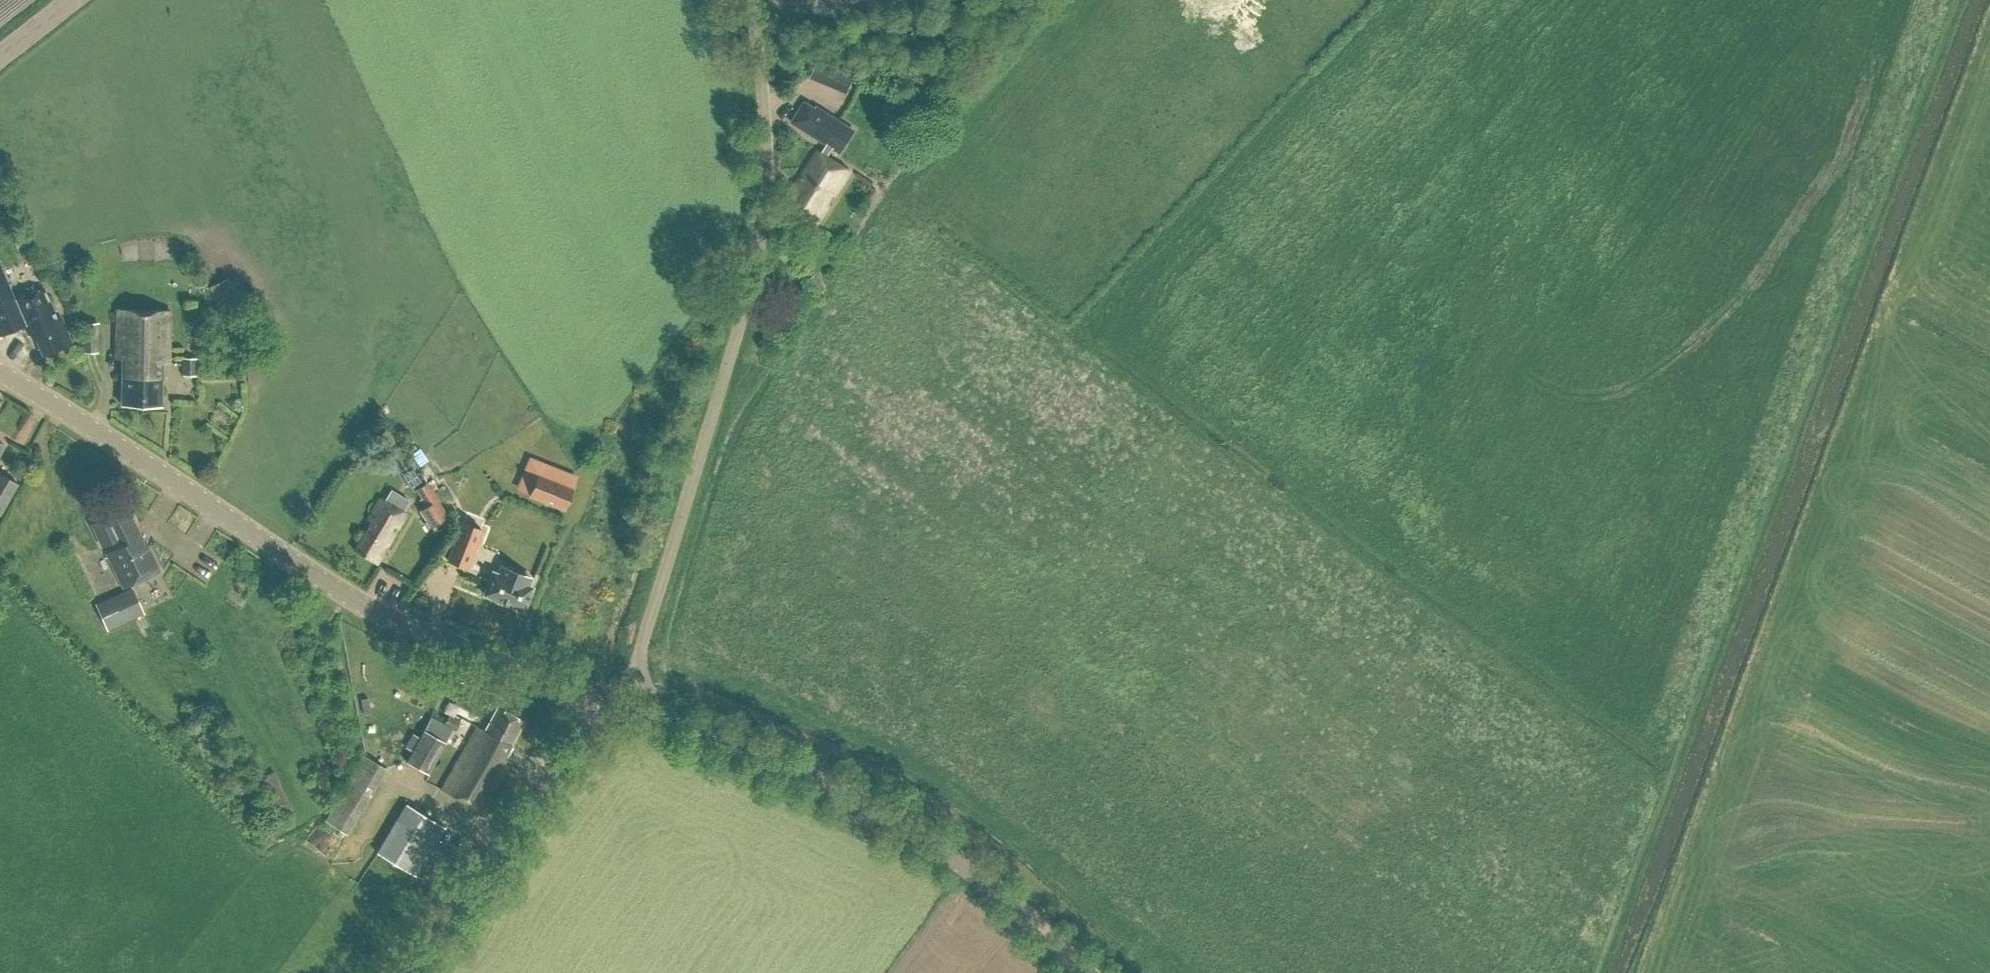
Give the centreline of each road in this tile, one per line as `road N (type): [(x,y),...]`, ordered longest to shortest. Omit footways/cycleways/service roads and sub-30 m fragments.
road 1 (unclassified): [(625,700),(746,304),(767,203),(749,0)]
road 2 (tertiary): [(605,693),(400,622),(0,372)]
road 3 (tertiary): [(1091,972),(949,850),(816,779),(625,700)]
road 4 (unclassified): [(398,972),(605,693)]

